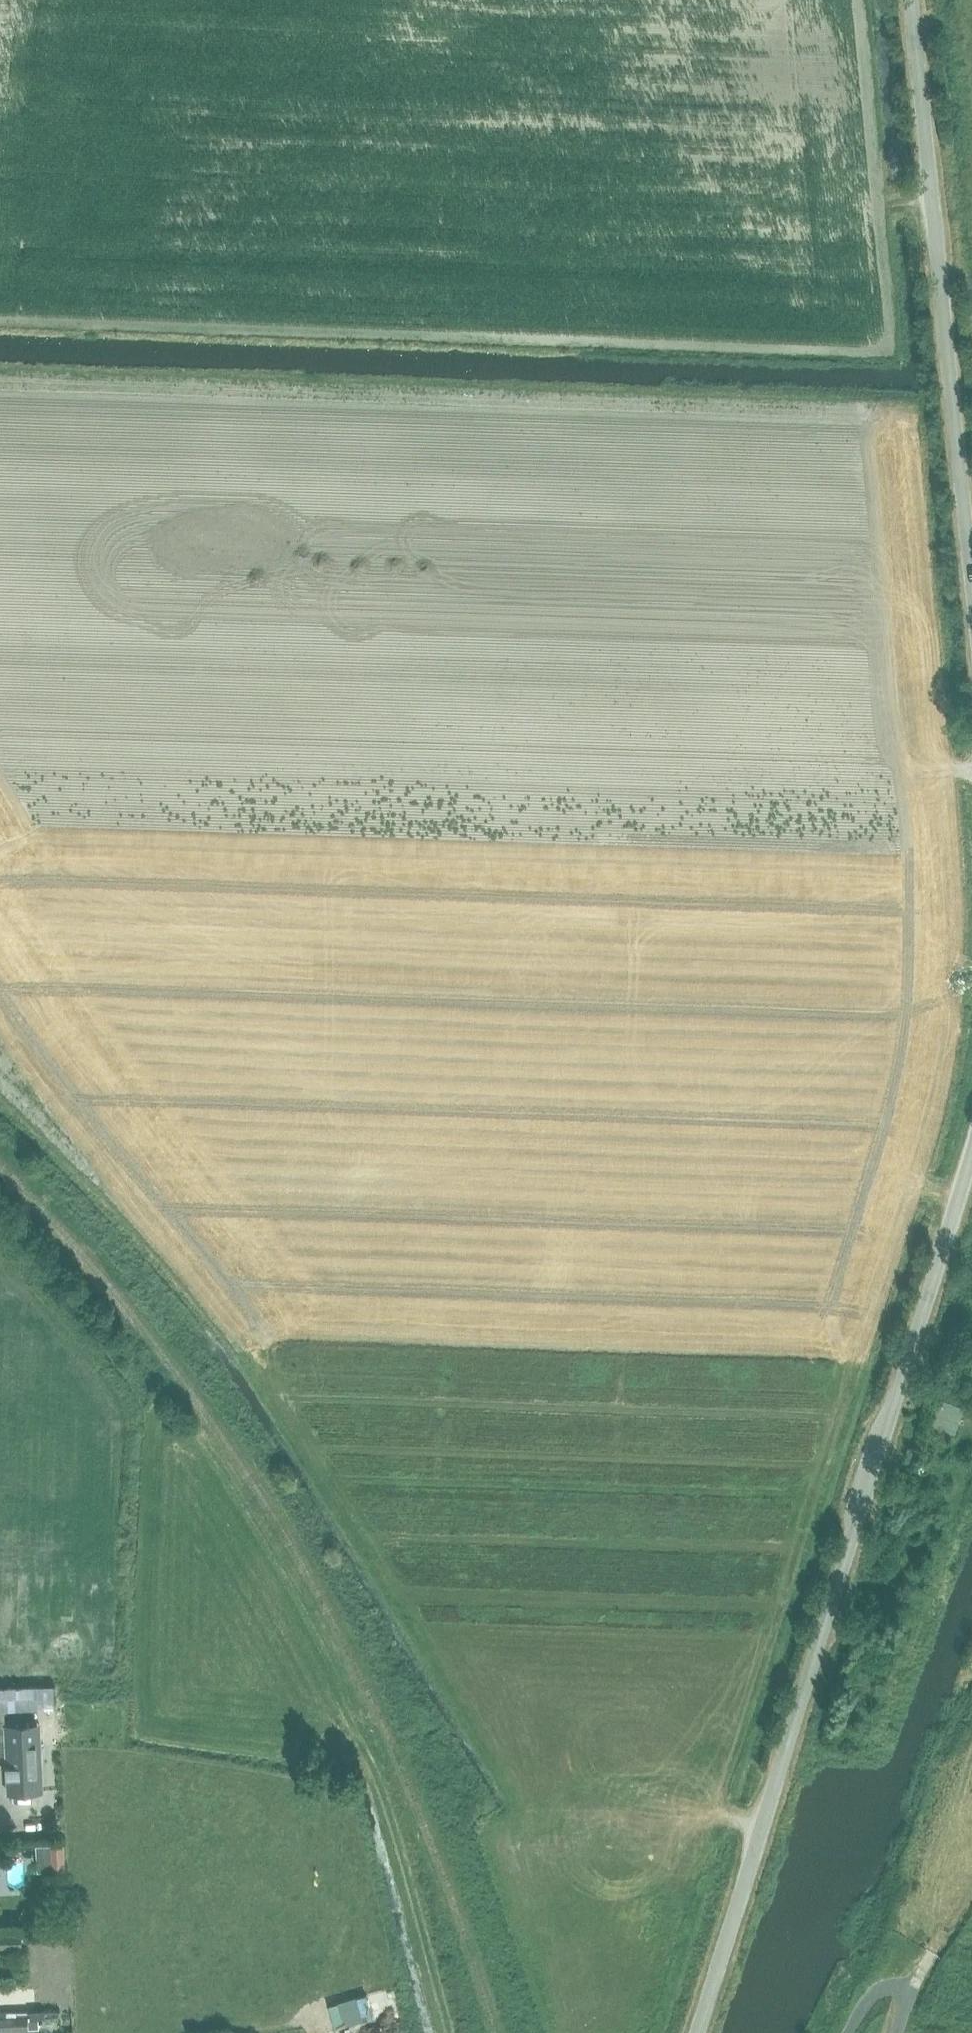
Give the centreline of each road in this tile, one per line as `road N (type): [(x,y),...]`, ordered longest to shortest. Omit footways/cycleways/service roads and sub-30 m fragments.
road 1 (unclassified): [(695,2032),(971,1158)]
road 2 (unclassified): [(971,583),(913,0)]

